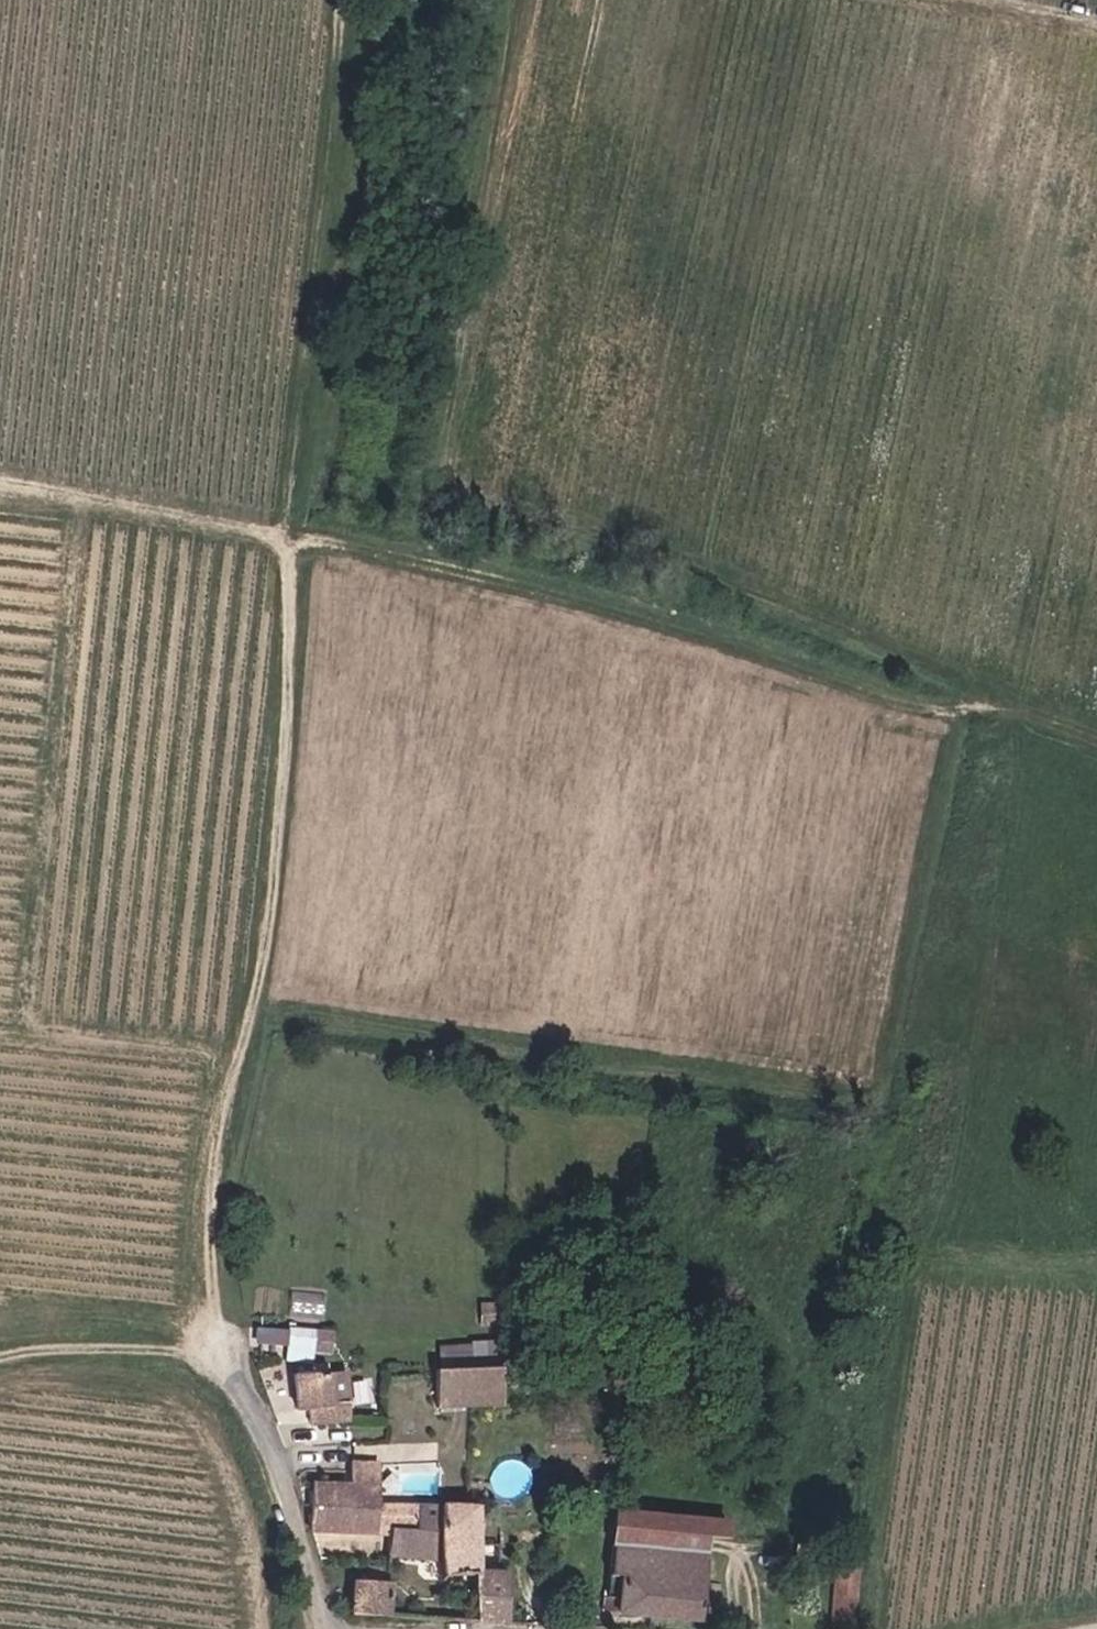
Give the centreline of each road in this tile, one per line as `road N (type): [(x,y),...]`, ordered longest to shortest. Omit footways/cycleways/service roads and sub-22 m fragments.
road 1 (track): [(0,1355),(84,1338),(158,1346),(238,1373),(216,1304),(208,1194),(219,1111),(271,933),(287,538),(624,613),(892,699),(941,710),(996,708),(1096,738)]
road 2 (track): [(341,0),(287,538)]
road 3 (track): [(0,1388),(26,1379),(94,1380),(183,1403),(224,1455),(255,1573),(259,1628)]
road 4 (track): [(0,484),(287,538)]
road 5 (unclassified): [(238,1373),(313,1558),(329,1628)]
road 6 (track): [(1096,26),(944,0)]

